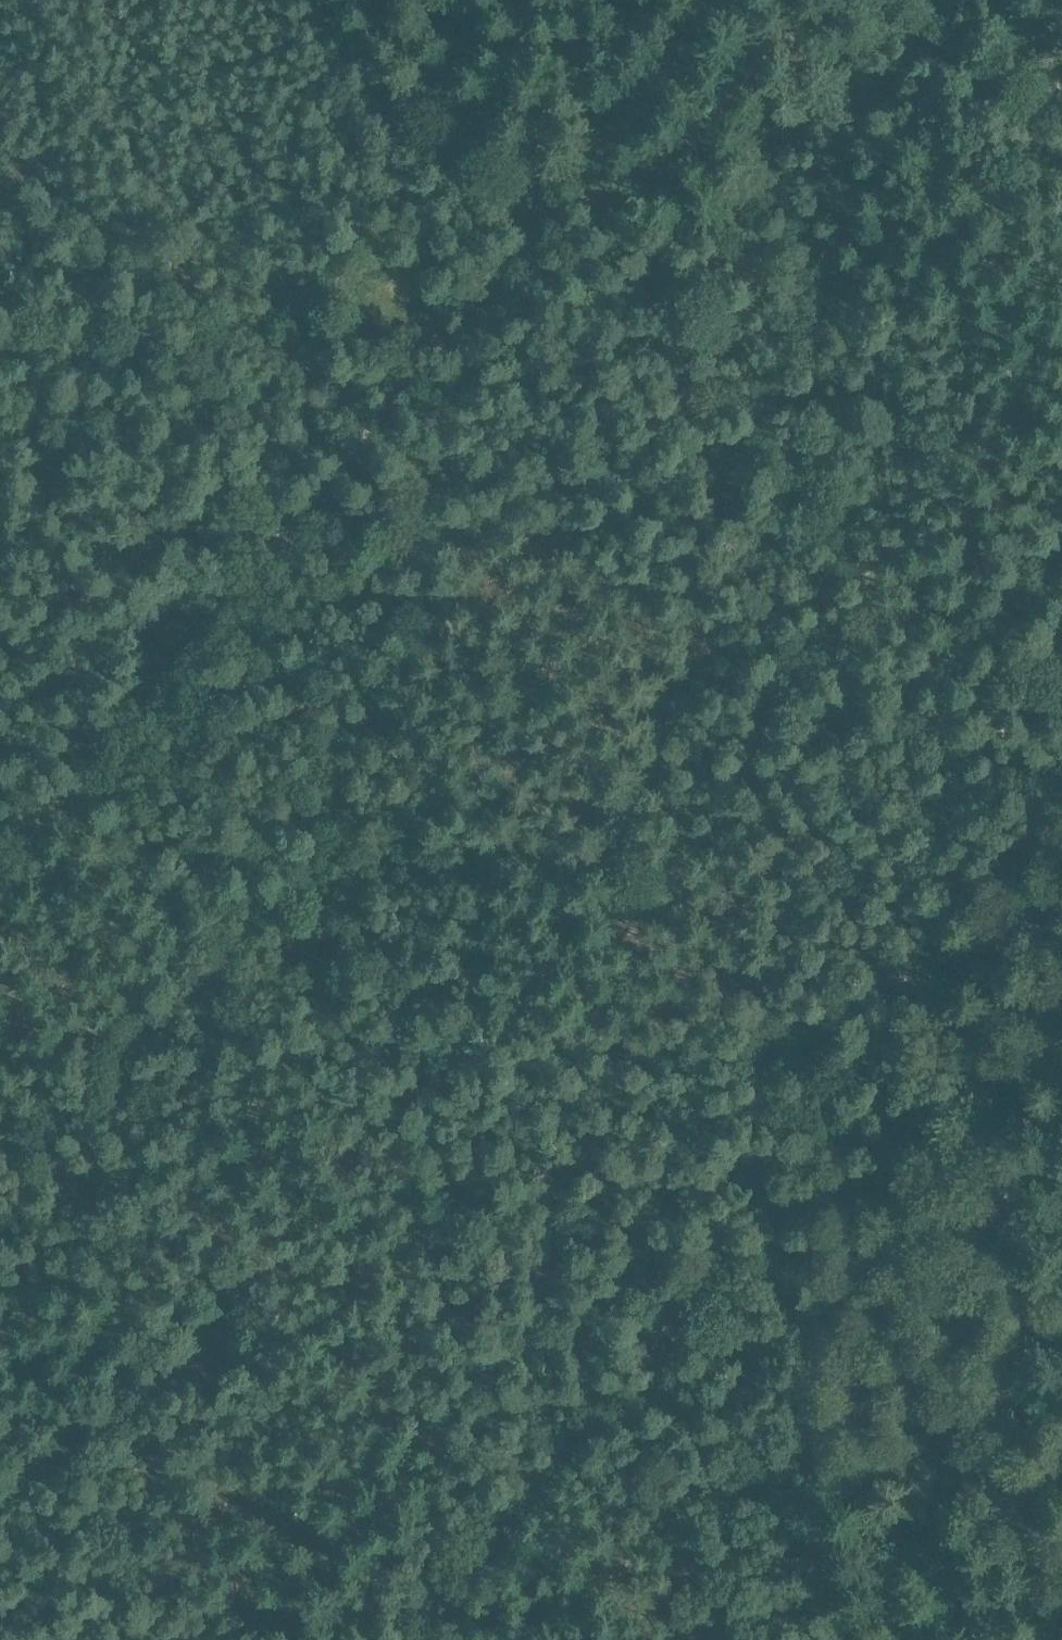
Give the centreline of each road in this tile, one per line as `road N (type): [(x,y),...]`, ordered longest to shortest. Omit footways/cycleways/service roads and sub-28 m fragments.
road 1 (track): [(540,1477),(246,1291),(37,1147),(0,1110)]
road 2 (track): [(832,1047),(666,1314),(581,1424)]
road 3 (track): [(1061,637),(904,924)]
road 4 (track): [(178,657),(374,402)]
road 5 (track): [(0,864),(178,657)]
road 6 (track): [(374,402),(546,196)]
road 7 (track): [(329,0),(385,77),(518,173)]
road 8 (track): [(518,173),(644,0)]
road 9 (track): [(540,1477),(413,1639)]
road 10 (track): [(904,924),(832,1047)]

